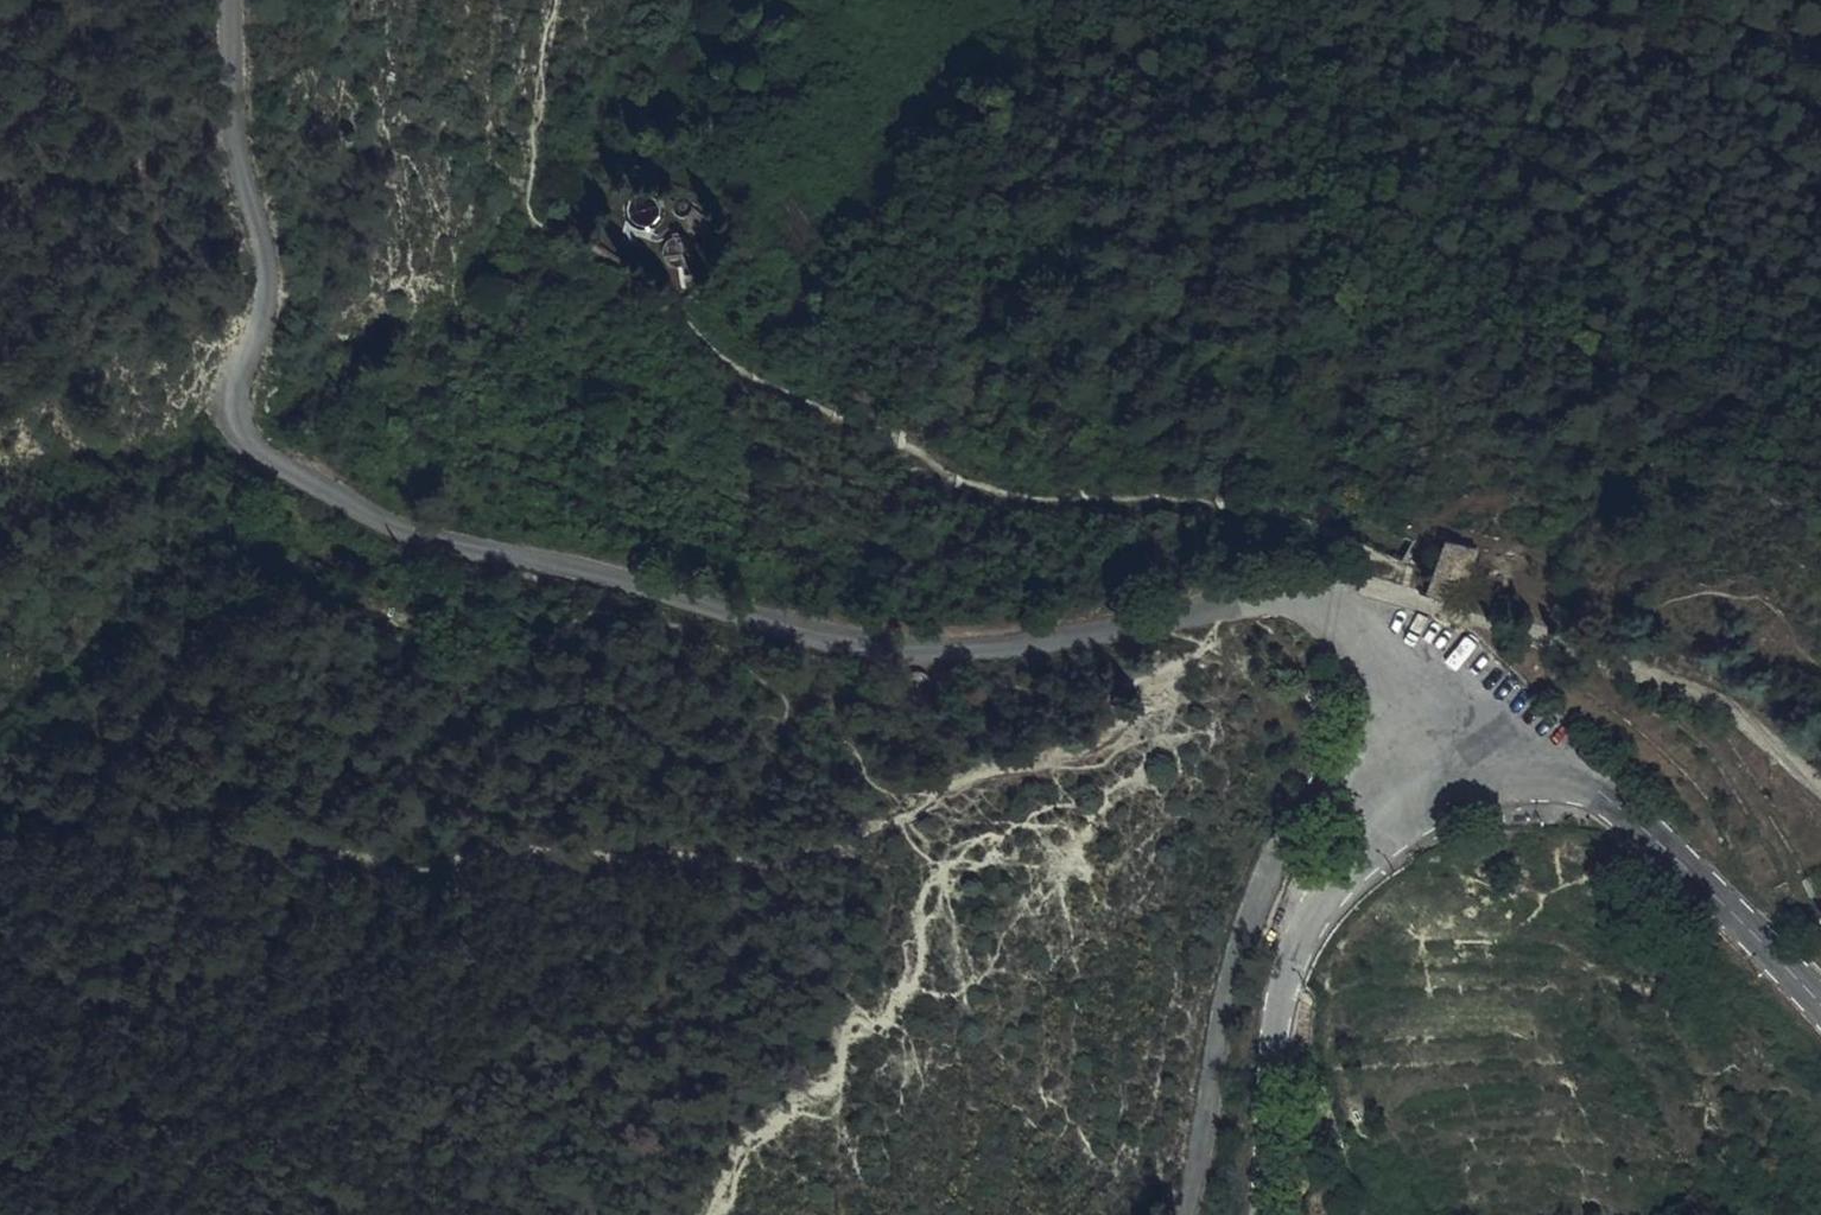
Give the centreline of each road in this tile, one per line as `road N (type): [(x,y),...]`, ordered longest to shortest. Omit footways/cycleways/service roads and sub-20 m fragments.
road 1 (unclassified): [(228,0),(232,113),(265,268),(263,315),(235,385),(234,417),(252,443),(381,517),(798,631),(899,647),(990,649),(1173,625)]
road 2 (tertiary): [(1183,1214),(1239,952),(1289,837),(1328,787),(1374,763),(1447,748)]
road 3 (tertiary): [(1447,748),(1445,785),(1423,821),(1363,870),(1314,930),(1285,992),(1267,1105),(1264,1214)]
road 4 (tertiary): [(1447,748),(1508,752),(1617,804),(1820,1006)]
road 5 (unclassified): [(1325,618),(1395,653),(1428,688),(1447,748)]
road 6 (unclassified): [(1325,618),(1246,616),(1173,625)]

